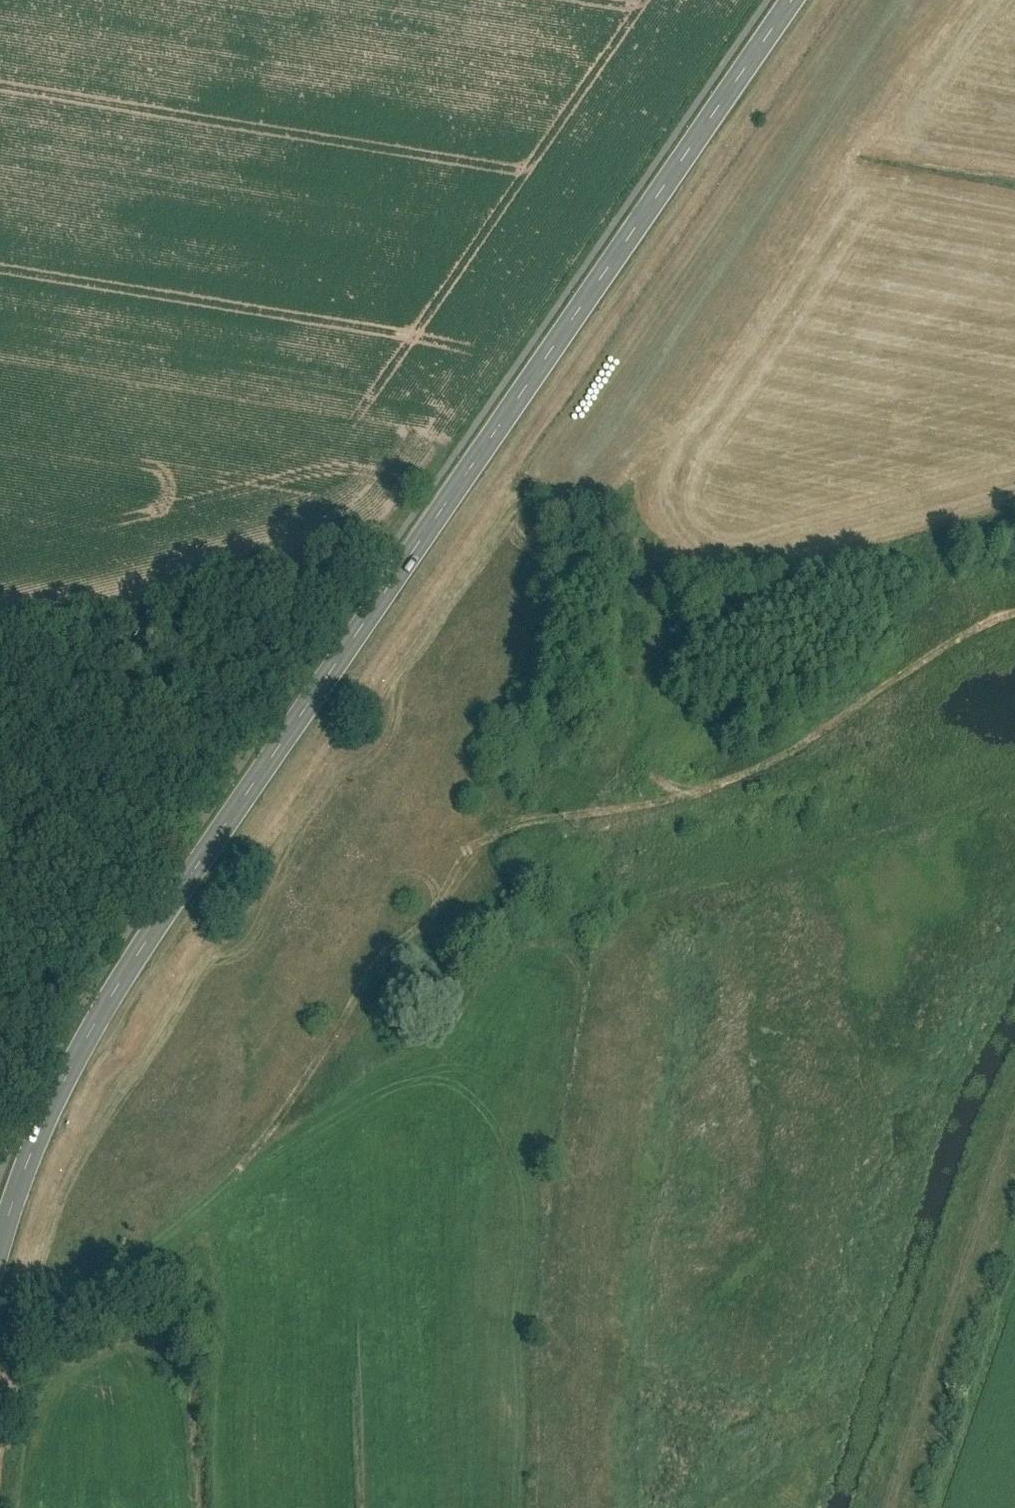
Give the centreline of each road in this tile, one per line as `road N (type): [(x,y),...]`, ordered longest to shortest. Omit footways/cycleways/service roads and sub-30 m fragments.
road 1 (secondary): [(0,1264),(39,1104),(793,0)]

